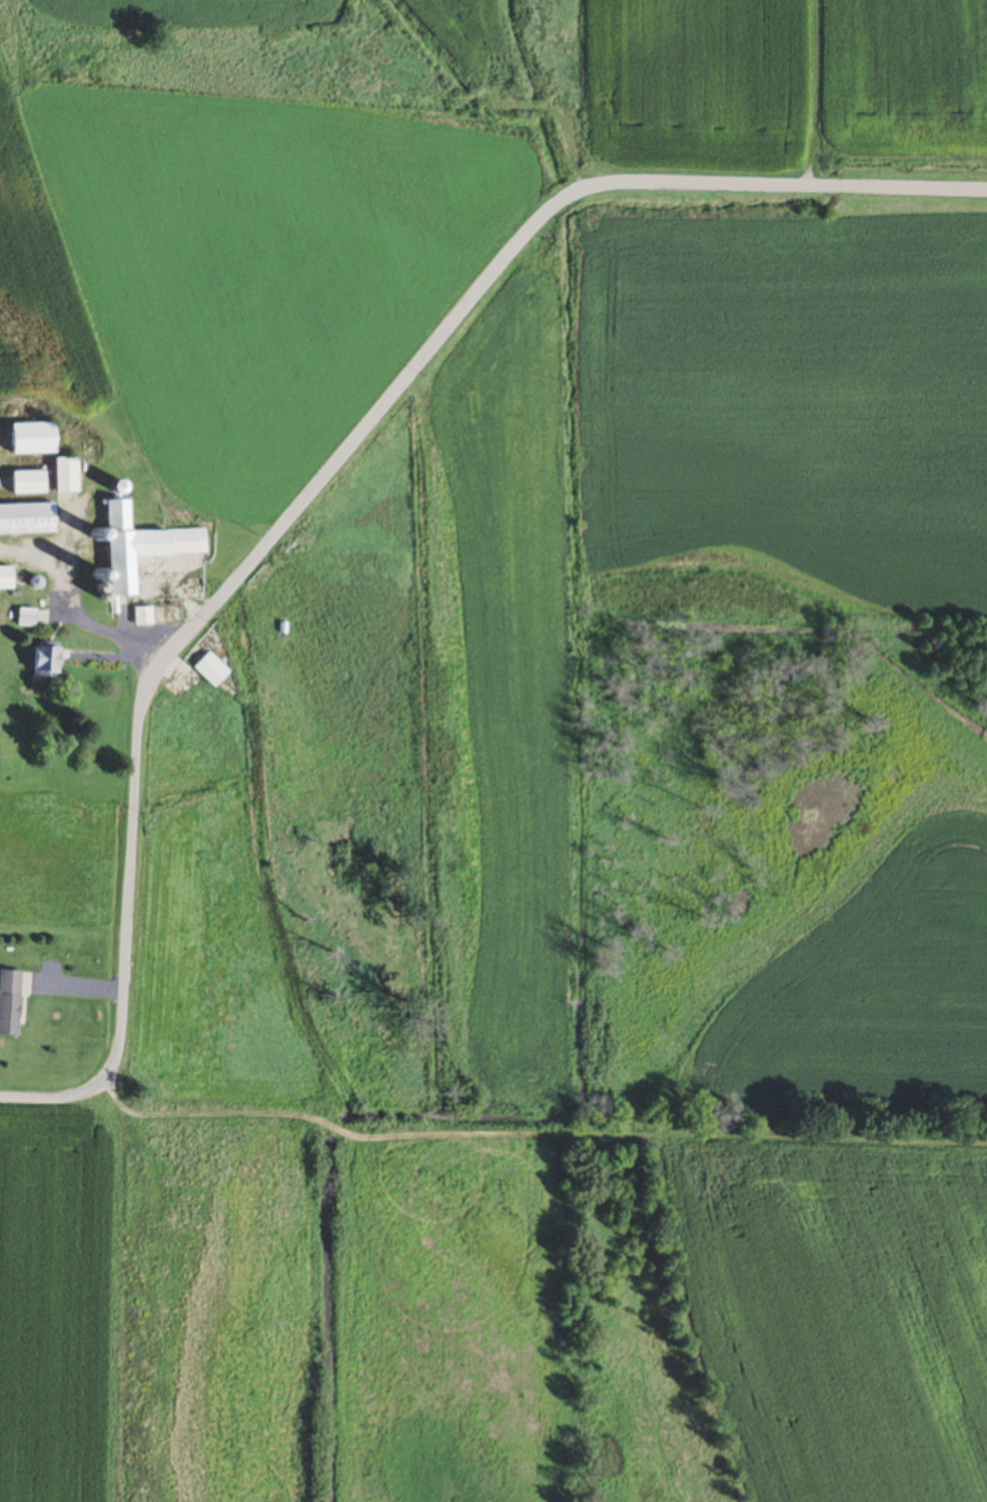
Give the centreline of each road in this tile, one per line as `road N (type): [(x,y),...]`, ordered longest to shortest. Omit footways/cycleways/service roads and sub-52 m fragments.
road 1 (residential): [(0,1103),(86,1098),(120,1060),(138,757),(154,683),(556,209),(593,188),(630,184),(986,193)]

